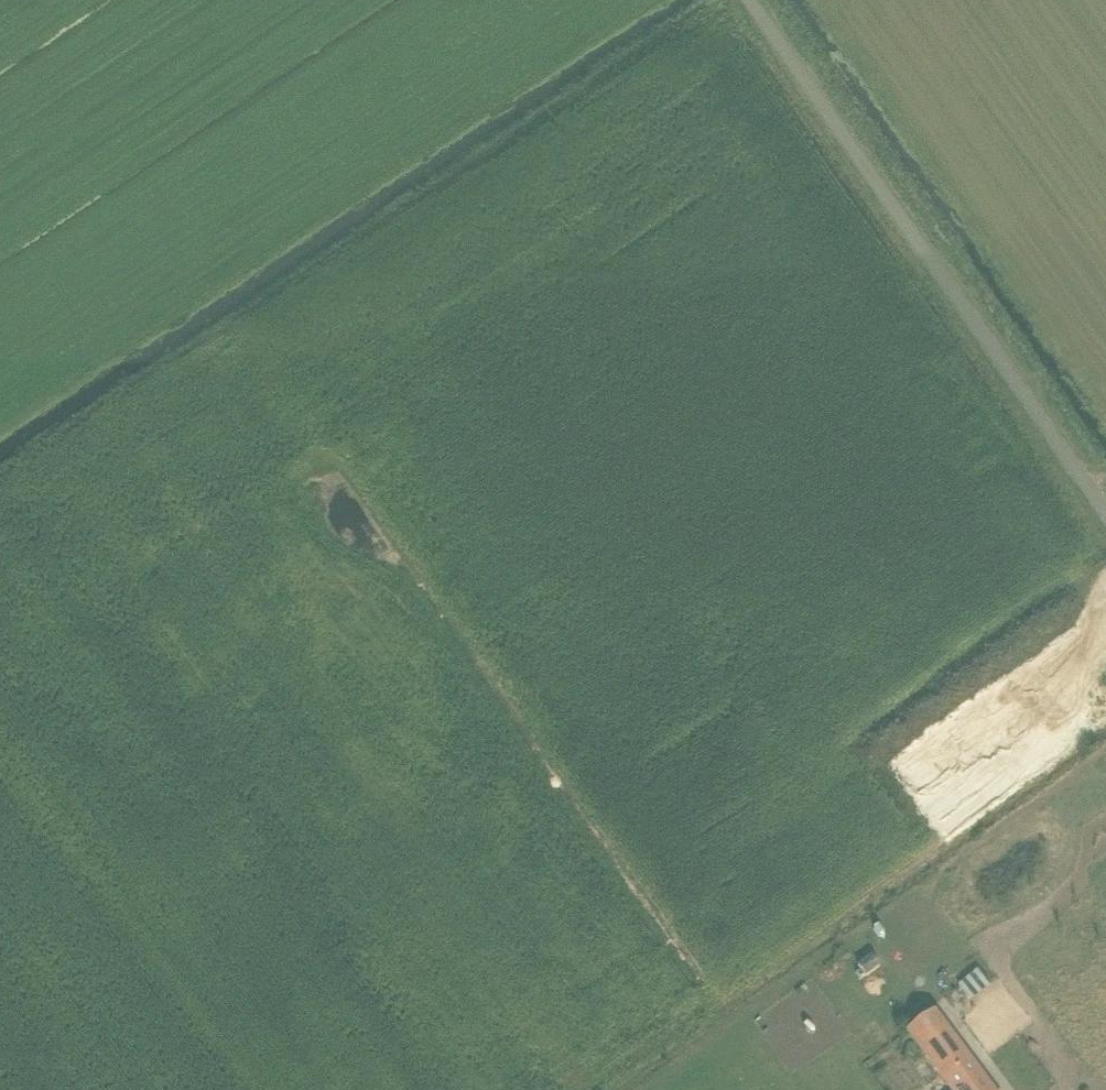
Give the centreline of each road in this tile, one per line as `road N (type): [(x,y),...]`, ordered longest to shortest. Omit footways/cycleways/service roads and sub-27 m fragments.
road 1 (unclassified): [(1105,520),(747,0)]

